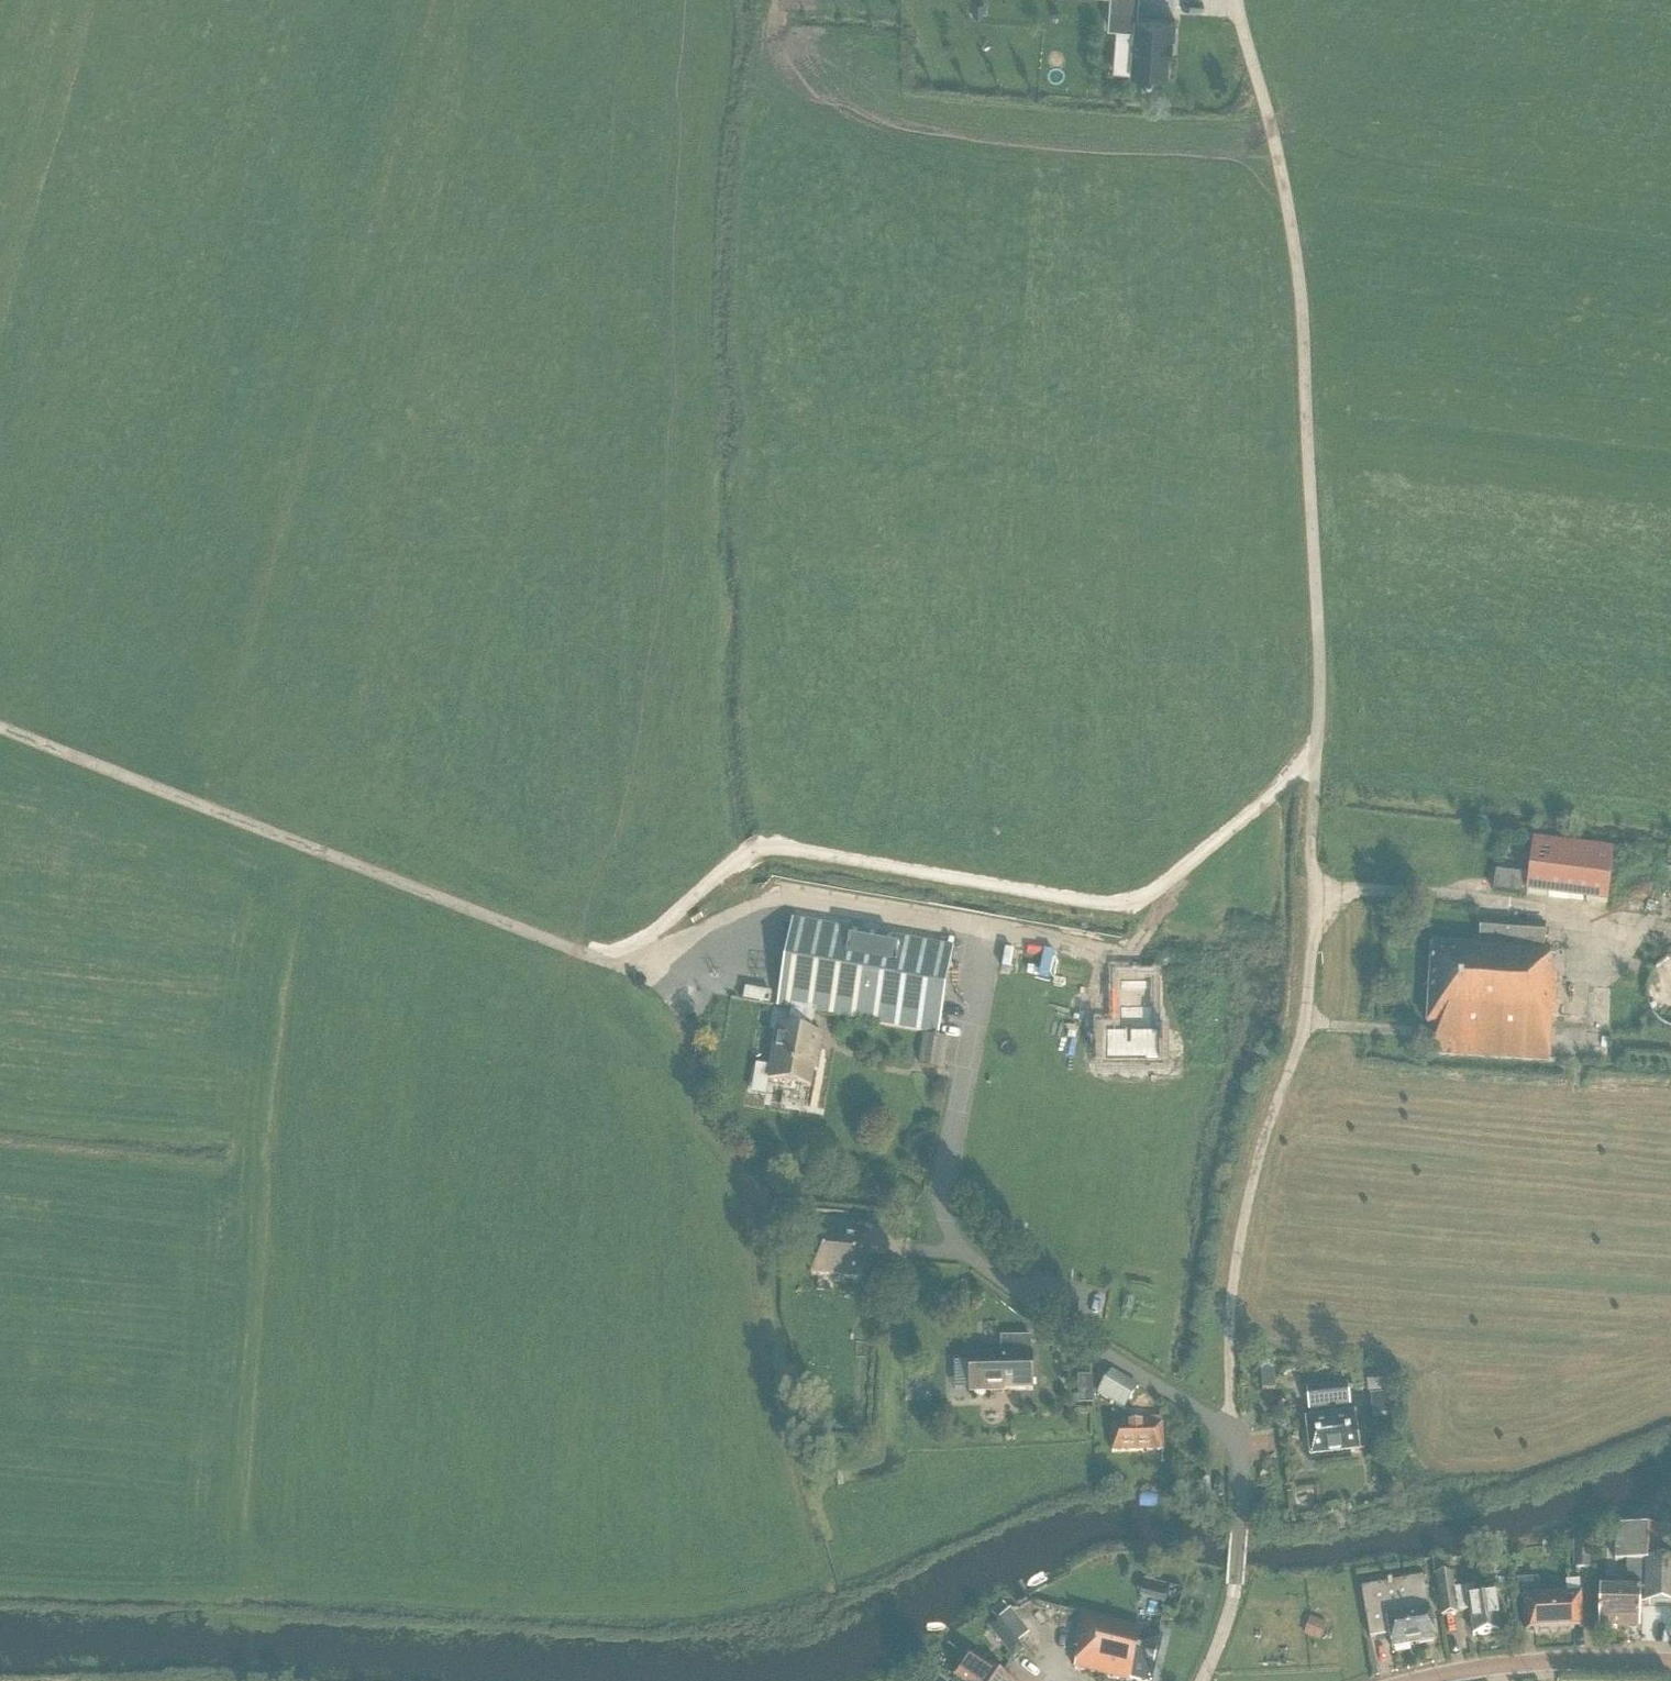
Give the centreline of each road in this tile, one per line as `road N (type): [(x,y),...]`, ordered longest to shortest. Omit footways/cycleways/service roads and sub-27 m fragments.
road 1 (track): [(1317,758),(1239,808),(1122,962),(782,898),(677,940),(640,972),(0,723)]
road 2 (unclassified): [(989,933),(945,1165),(947,1210),(996,1274),(1231,1432),(1243,1457),(1242,1523)]
road 3 (tertiary): [(1416,1680),(1542,1662),(1670,1662)]
road 4 (unclassified): [(1201,1680),(1238,1581),(1242,1523)]

